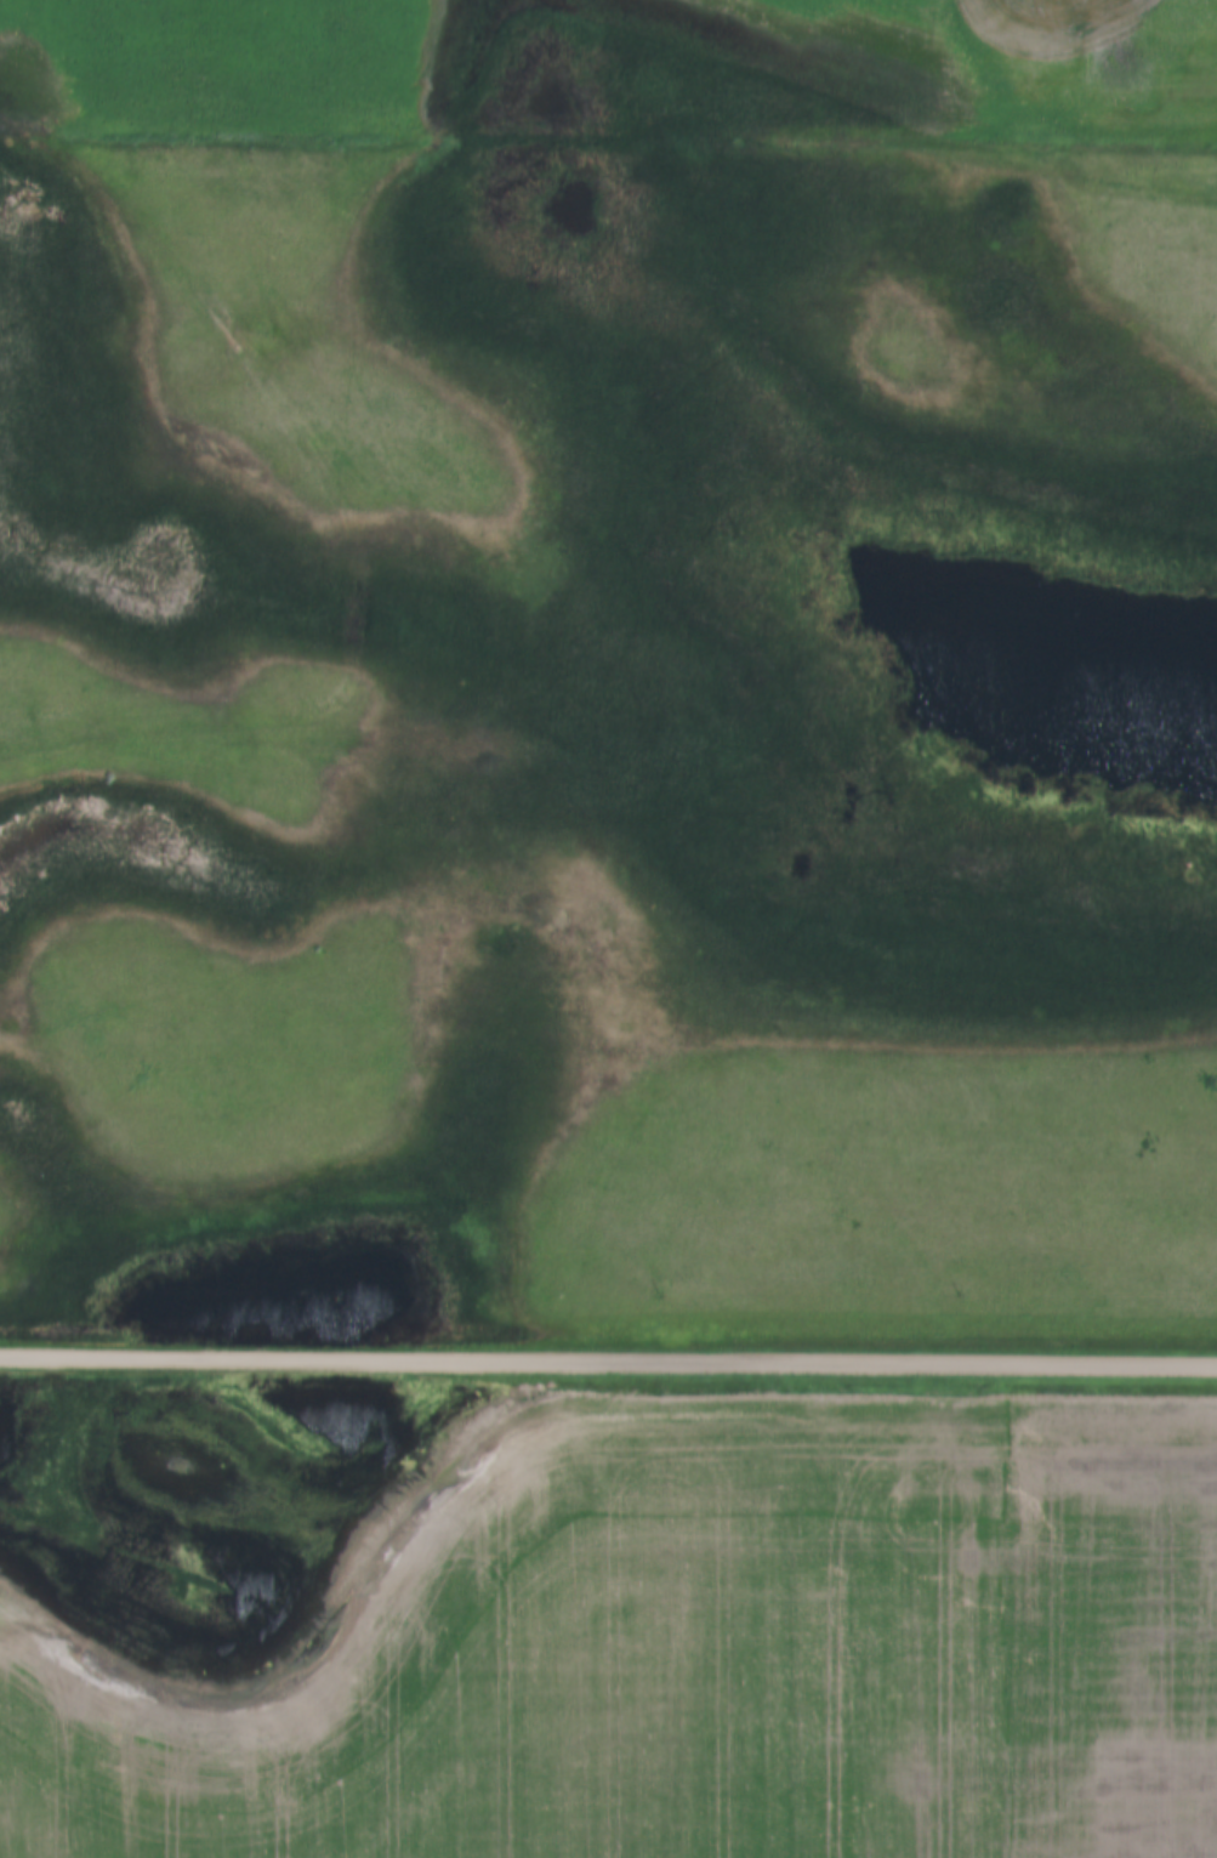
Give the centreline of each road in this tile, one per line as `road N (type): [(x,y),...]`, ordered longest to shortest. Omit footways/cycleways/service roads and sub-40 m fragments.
road 1 (residential): [(0,1363),(1216,1369)]

